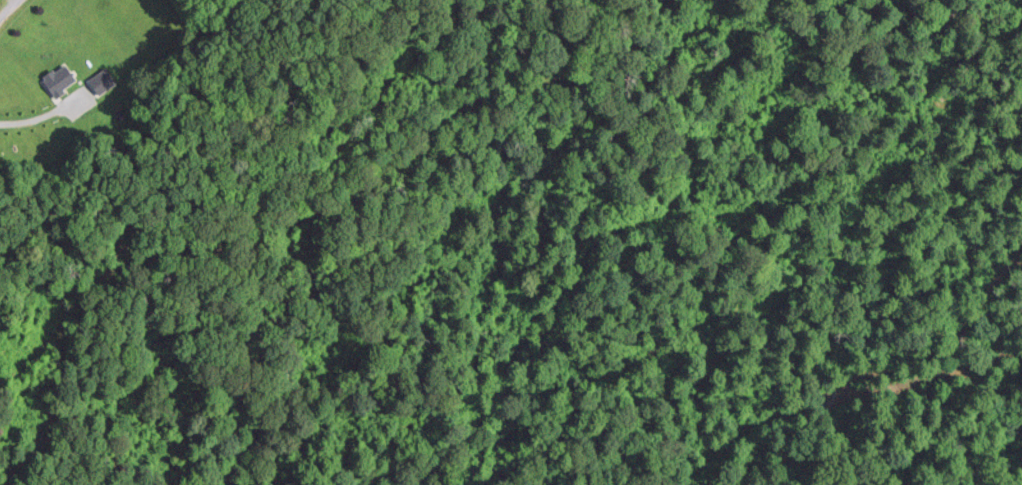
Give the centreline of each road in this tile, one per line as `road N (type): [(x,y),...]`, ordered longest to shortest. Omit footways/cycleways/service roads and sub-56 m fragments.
road 1 (track): [(646,0),(631,7),(586,103),(502,137)]

